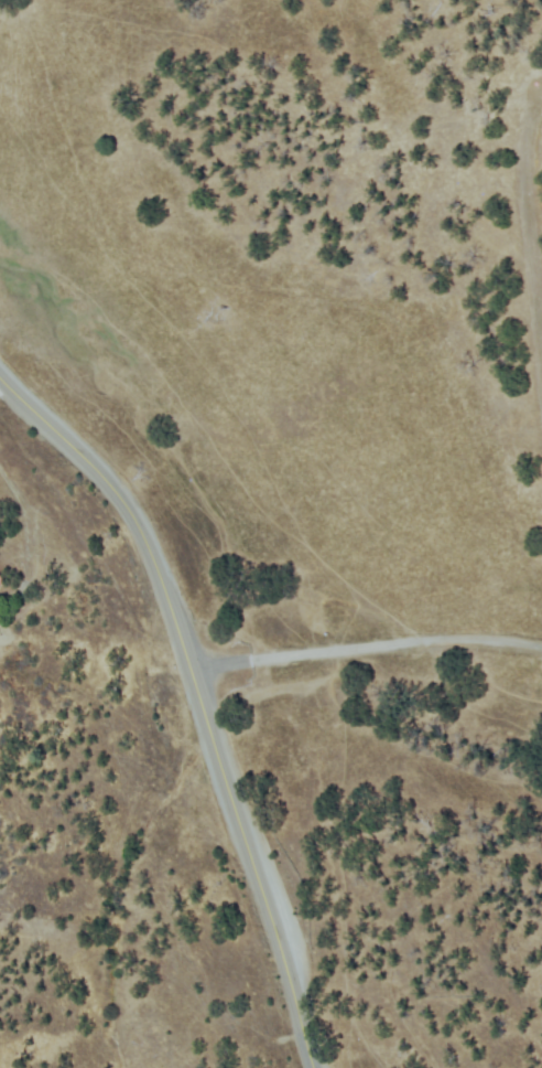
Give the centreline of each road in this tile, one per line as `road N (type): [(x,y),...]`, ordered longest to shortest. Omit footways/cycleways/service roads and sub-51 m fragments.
road 1 (tertiary): [(311,1067),(140,531),(105,483),(0,381)]
road 2 (residential): [(541,656),(487,645),(297,655),(232,676),(197,699)]

